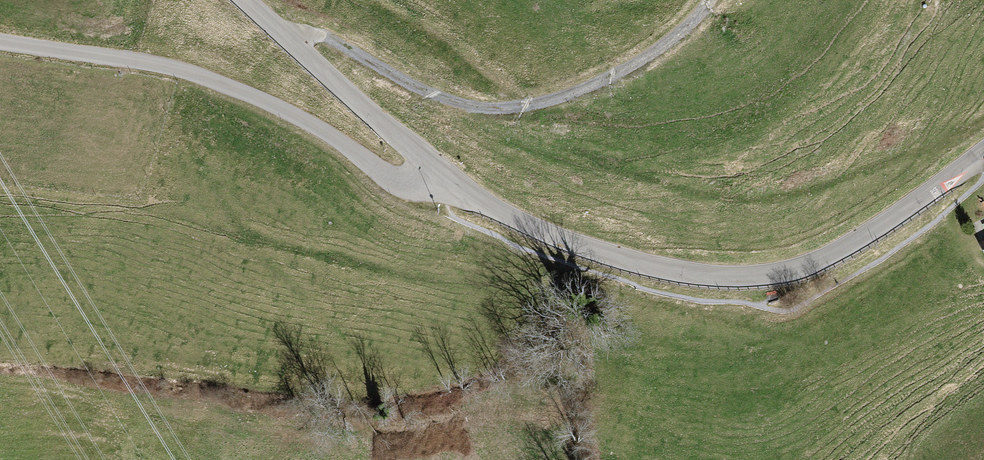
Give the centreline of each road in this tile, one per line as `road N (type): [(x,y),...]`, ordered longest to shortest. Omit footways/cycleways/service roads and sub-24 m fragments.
road 1 (tertiary): [(447,176),(496,211),(630,262),(708,277),(777,275),(885,224),(983,151)]
road 2 (residential): [(447,176),(421,187),(385,175),(324,131),(193,73),(0,42)]
road 3 (track): [(285,37),(322,36),(450,100),(503,112),(596,86),(689,27),(709,0)]
road 4 (tertiary): [(246,0),(447,176)]

